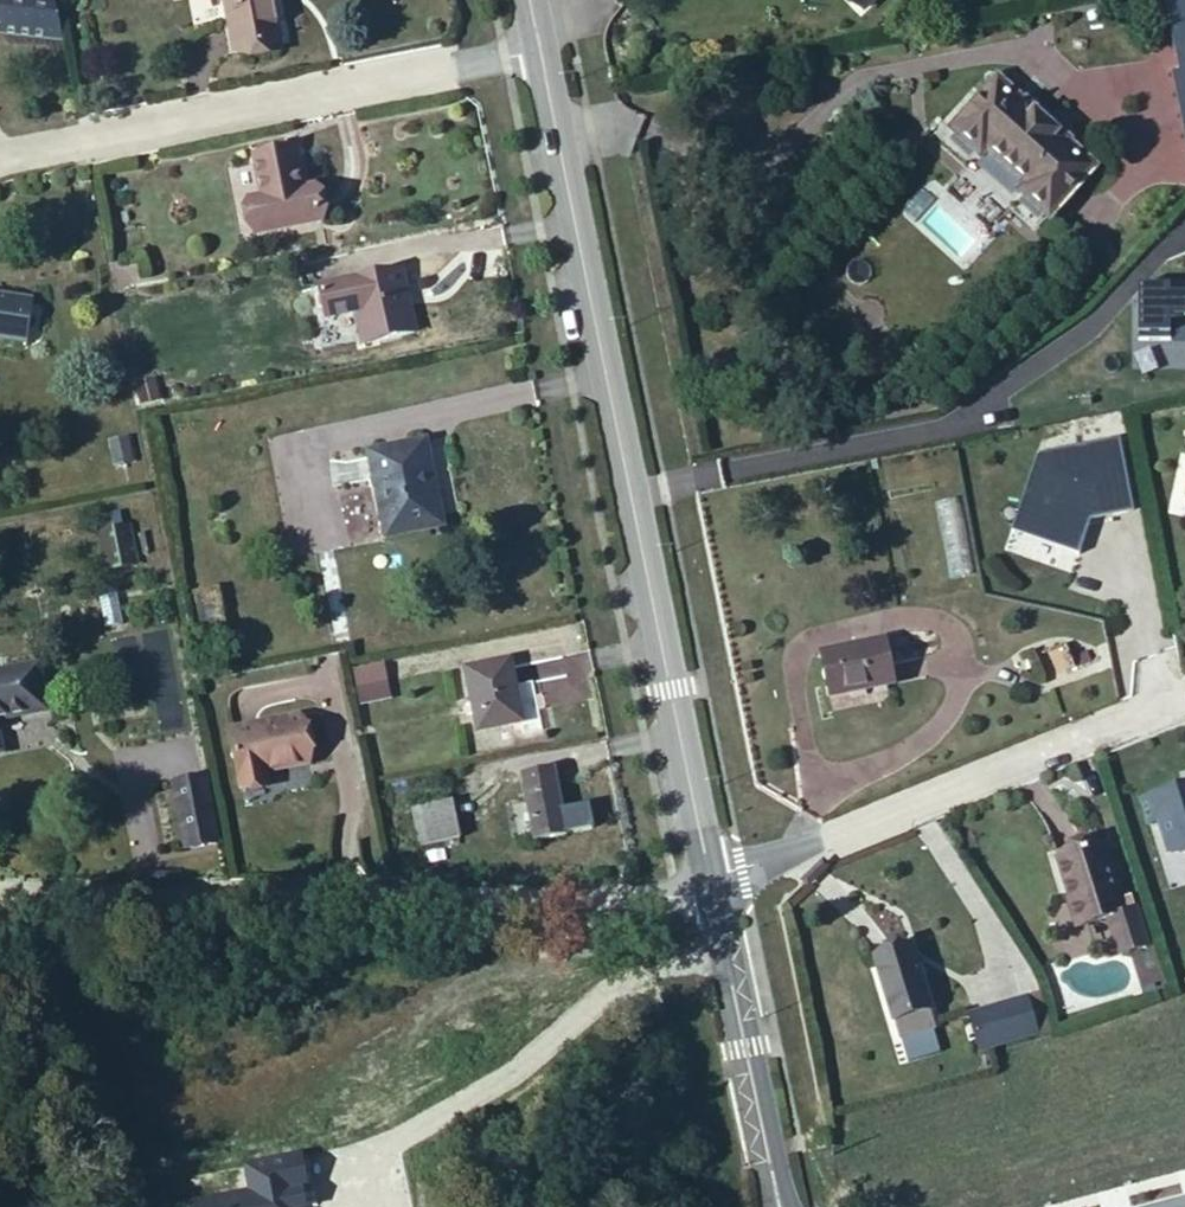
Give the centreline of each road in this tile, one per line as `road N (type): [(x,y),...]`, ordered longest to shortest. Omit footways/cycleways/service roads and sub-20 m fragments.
road 1 (tertiary): [(529,0),(711,872)]
road 2 (residential): [(716,894),(0,902)]
road 3 (residential): [(711,872),(1184,701)]
road 4 (tertiary): [(716,894),(780,1206)]

